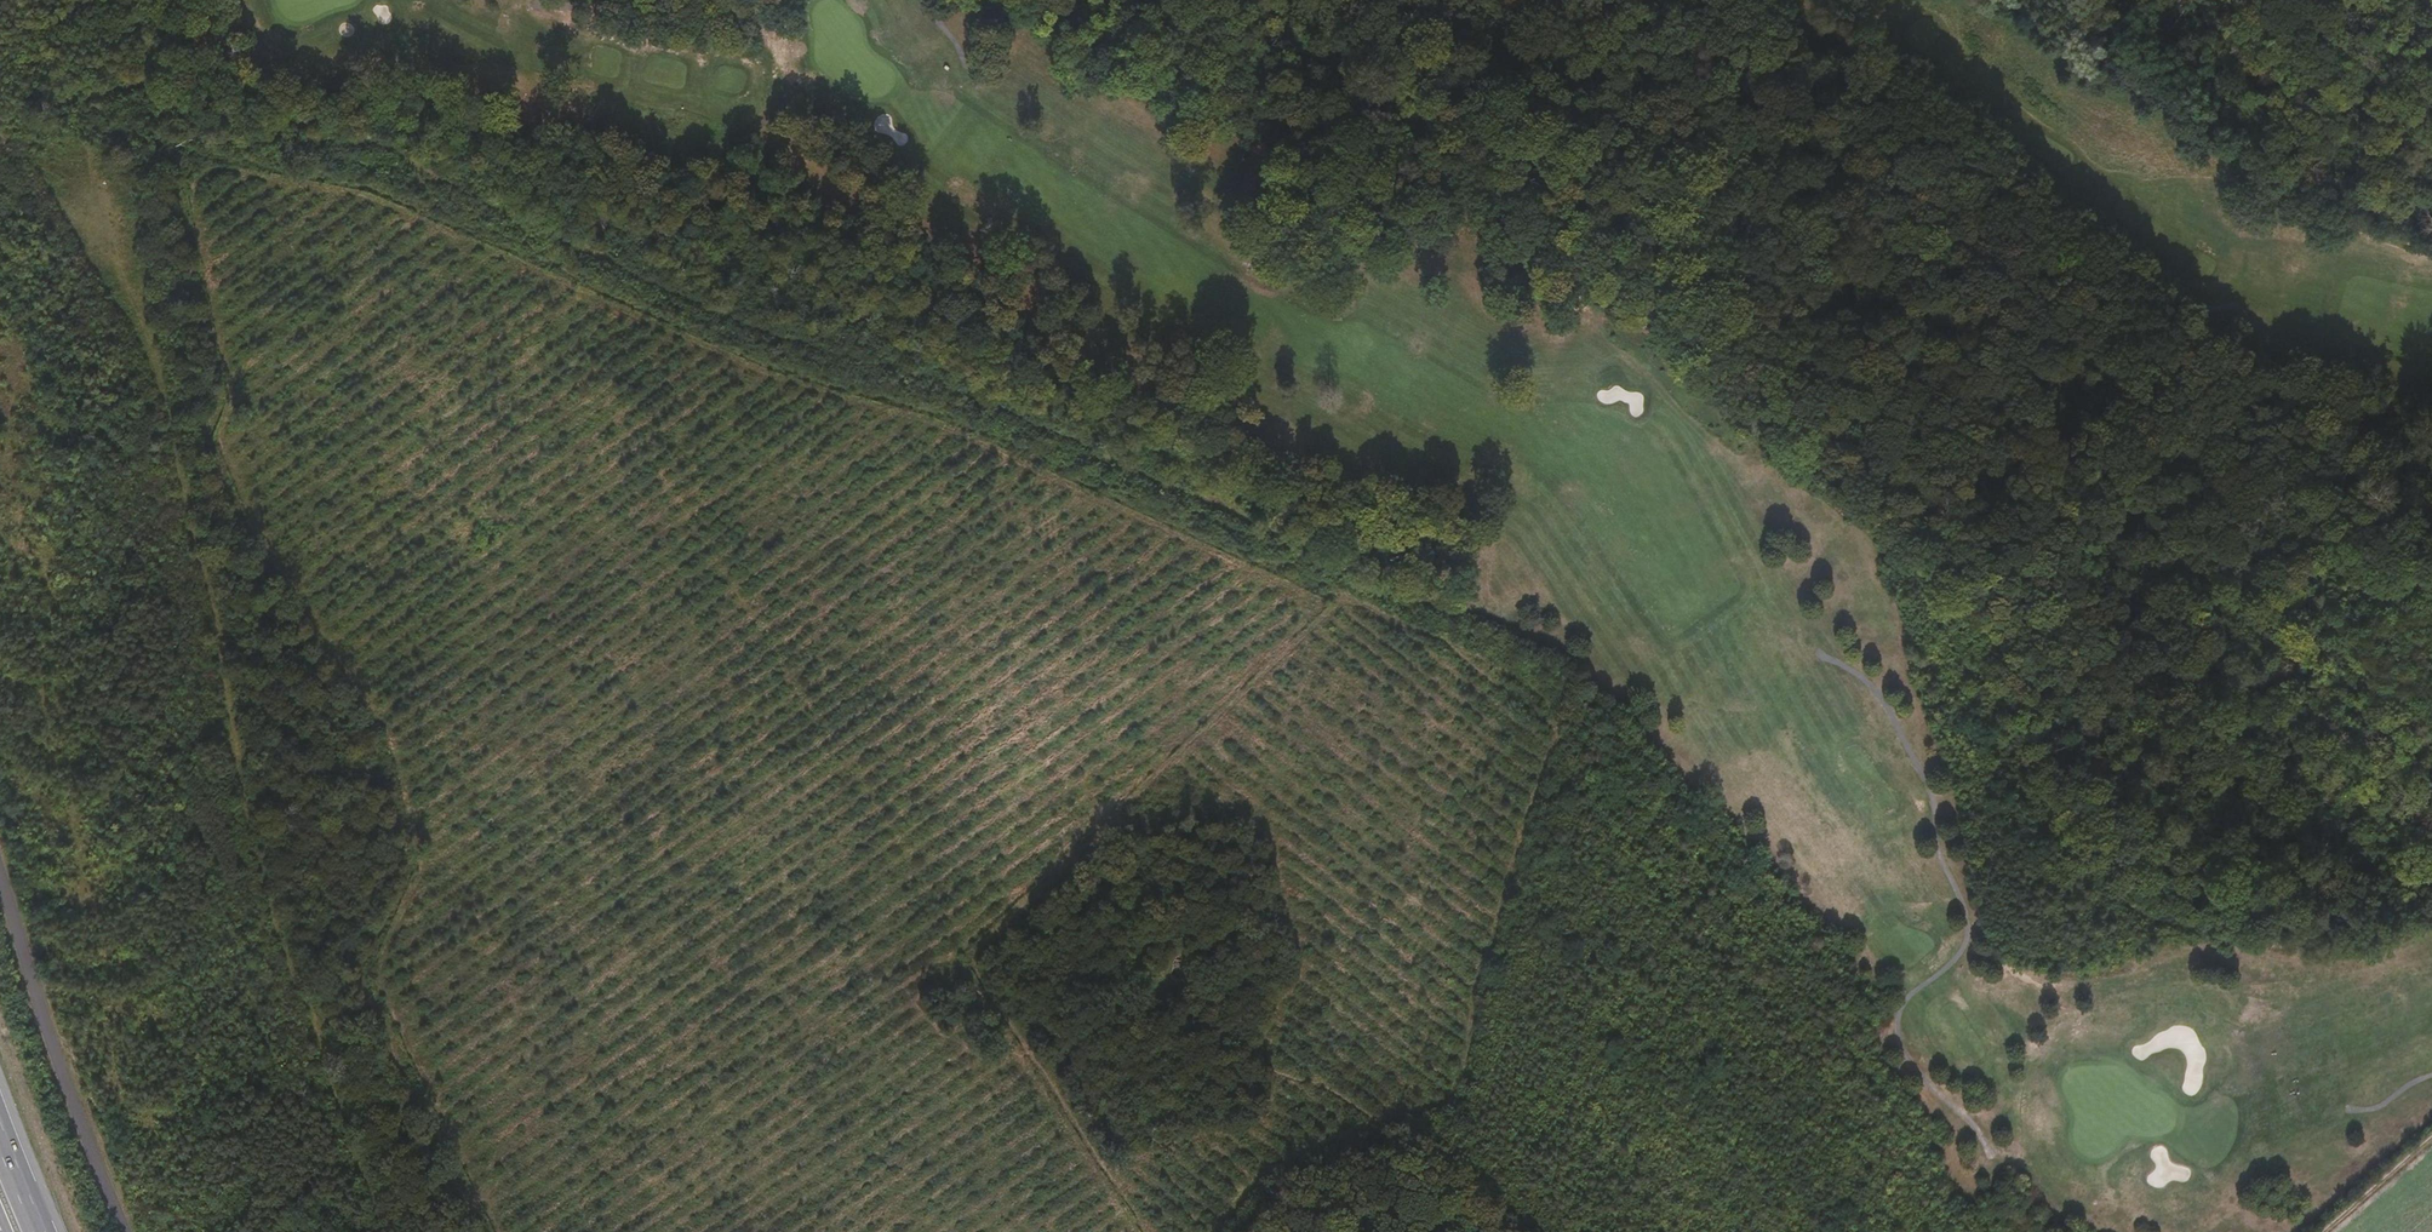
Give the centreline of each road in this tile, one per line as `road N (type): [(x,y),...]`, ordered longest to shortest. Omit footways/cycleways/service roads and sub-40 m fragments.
road 1 (track): [(133,1231),(42,998),(0,854)]
road 2 (track): [(2431,1141),(2328,1231)]

